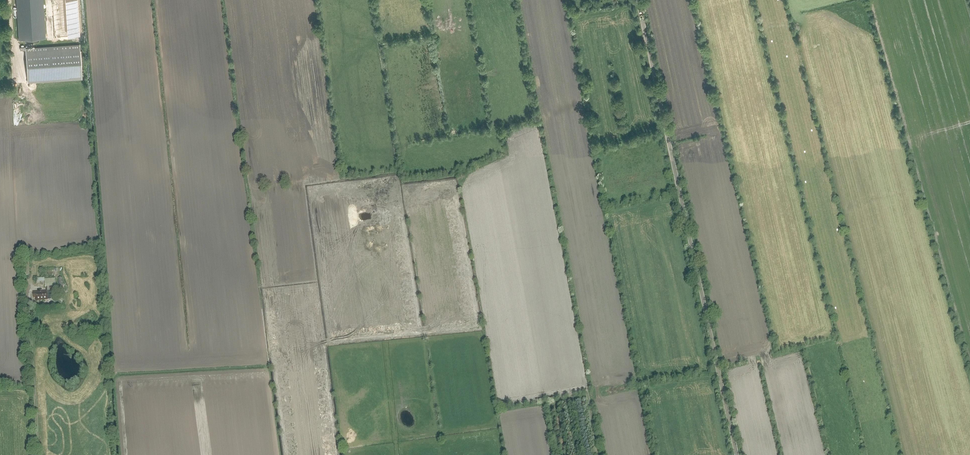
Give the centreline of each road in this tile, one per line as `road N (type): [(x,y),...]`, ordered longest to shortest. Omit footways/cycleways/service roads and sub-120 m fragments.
road 1 (unclassified): [(737,454),(638,0)]
road 2 (track): [(29,291),(35,454)]

